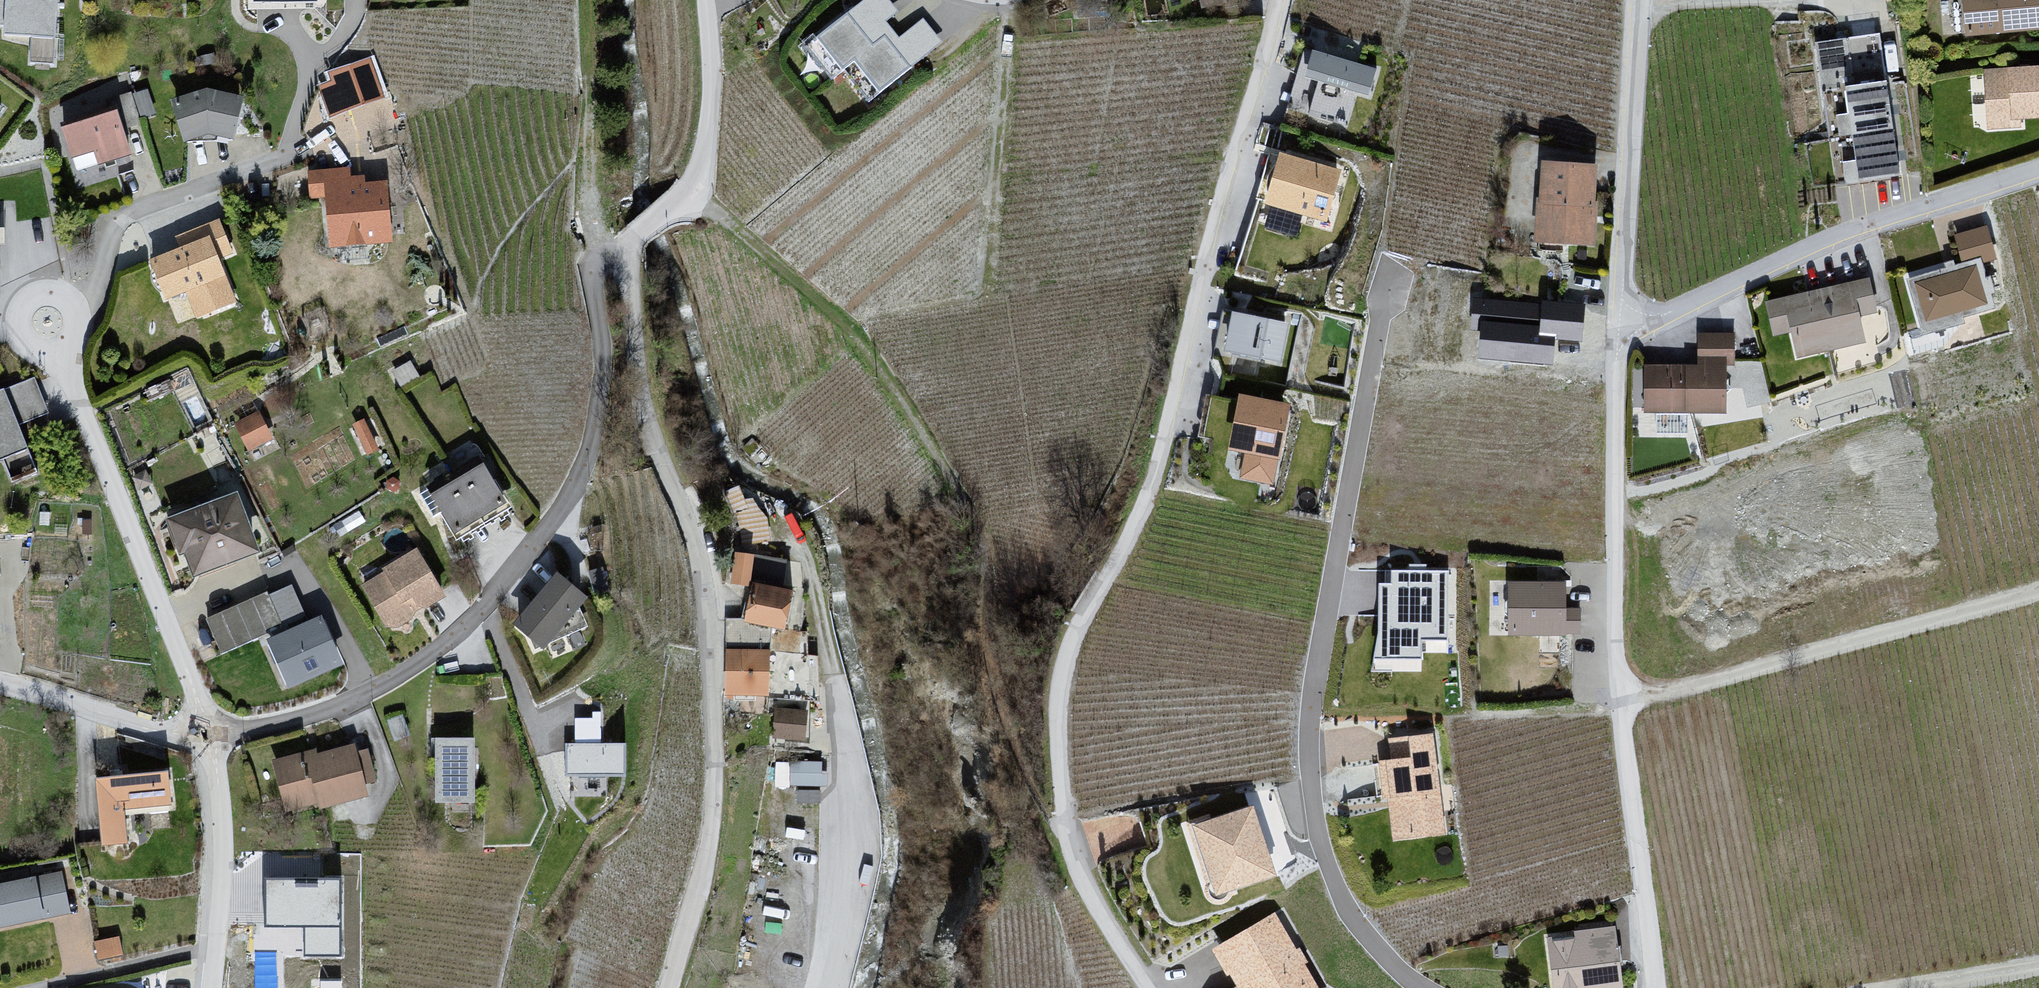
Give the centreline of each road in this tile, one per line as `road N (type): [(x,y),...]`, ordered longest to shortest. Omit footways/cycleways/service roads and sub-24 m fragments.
road 1 (unclassified): [(1142,987),(1074,860),(1060,718),(1068,655),(1129,532),(1155,450),(1273,0)]
road 2 (residential): [(671,987),(713,822),(709,626),(684,506),(648,424),(628,247)]
road 3 (residential): [(1412,987),(1364,937),(1329,876),(1308,812),(1304,732),(1385,281)]
road 4 (track): [(683,200),(717,212),(853,332),(988,540),(997,672),(1019,746),(1063,790)]
road 5 (residential): [(628,247),(591,263),(604,397),(585,461),(553,534),(485,615),(345,709),(209,741)]
road 6 (residential): [(1655,987),(1626,707),(1611,330)]
road 7 (residential): [(1611,330),(2038,172)]
road 8 (residential): [(46,319),(209,741)]
road 9 (track): [(2038,593),(1626,707)]
road 10 (residential): [(1611,330),(1633,0)]
road 11 (track): [(1007,0),(988,292)]
road 12 (residential): [(628,247),(683,200),(701,171),(711,94),(705,0)]
road 13 (residential): [(209,741),(220,902),(205,987)]
road 14 (residential): [(209,741),(0,692)]
road 15 (track): [(2038,967),(1889,987)]

